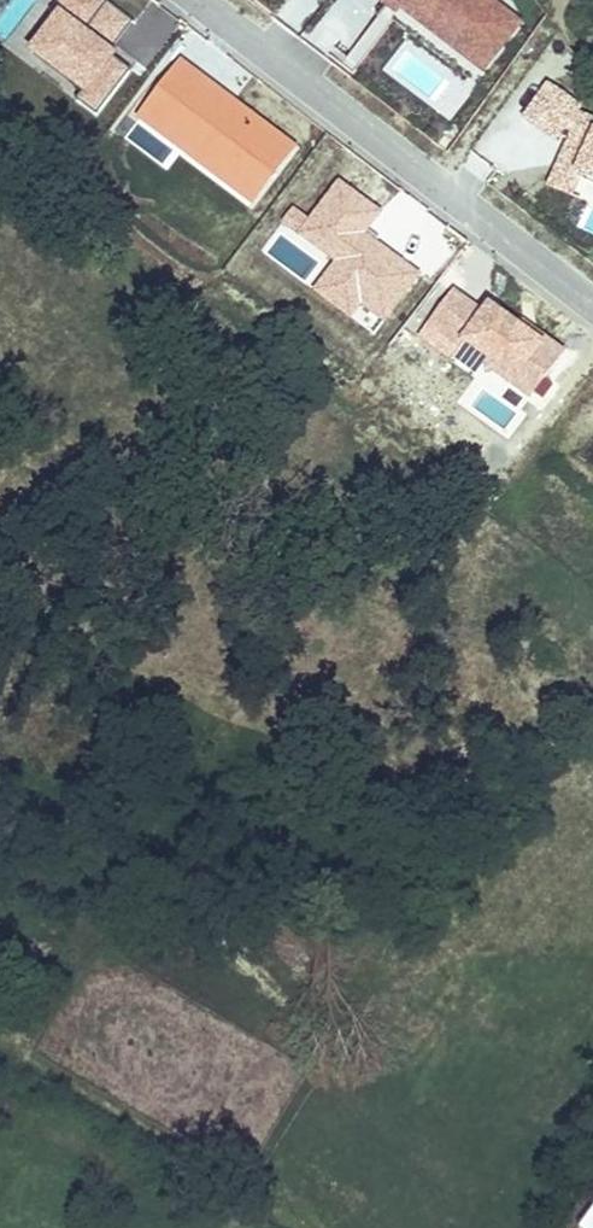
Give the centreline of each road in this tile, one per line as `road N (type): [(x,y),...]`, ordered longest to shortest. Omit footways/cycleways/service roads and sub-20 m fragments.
road 1 (residential): [(199,0),(592,305)]

